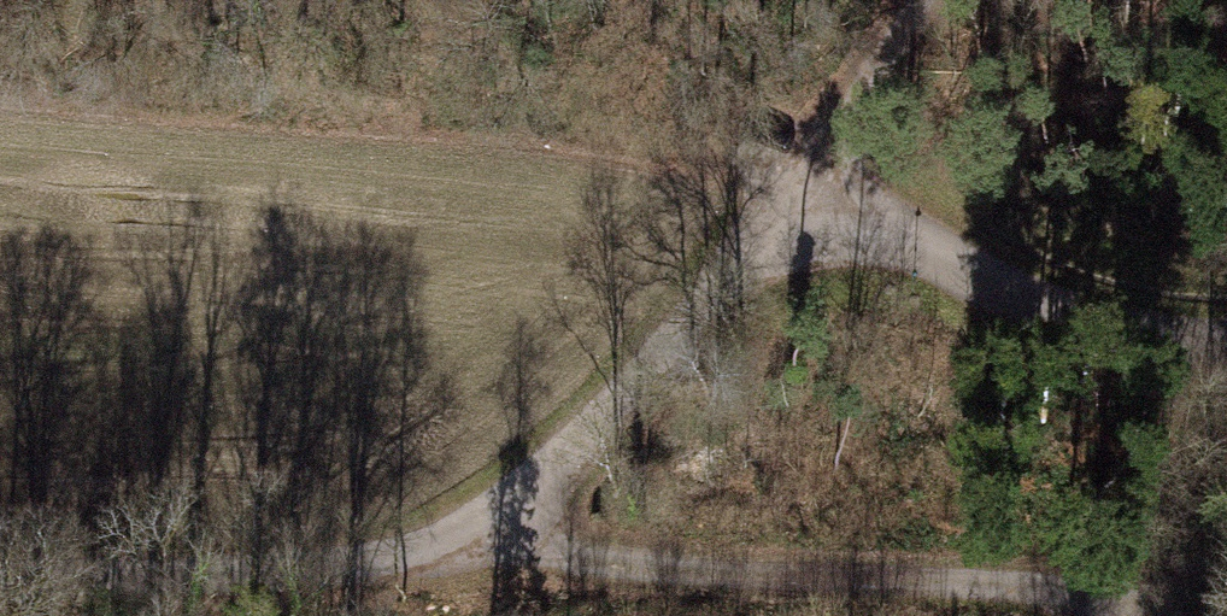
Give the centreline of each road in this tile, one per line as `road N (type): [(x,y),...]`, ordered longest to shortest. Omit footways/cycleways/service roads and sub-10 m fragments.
road 1 (unclassified): [(0,580),(178,581),(392,559),(467,526),(567,455),(691,322),(798,190),(1065,317),(1226,349)]
road 2 (track): [(467,526),(571,557),(1003,586),(1108,609)]
road 3 (track): [(928,0),(798,190)]

